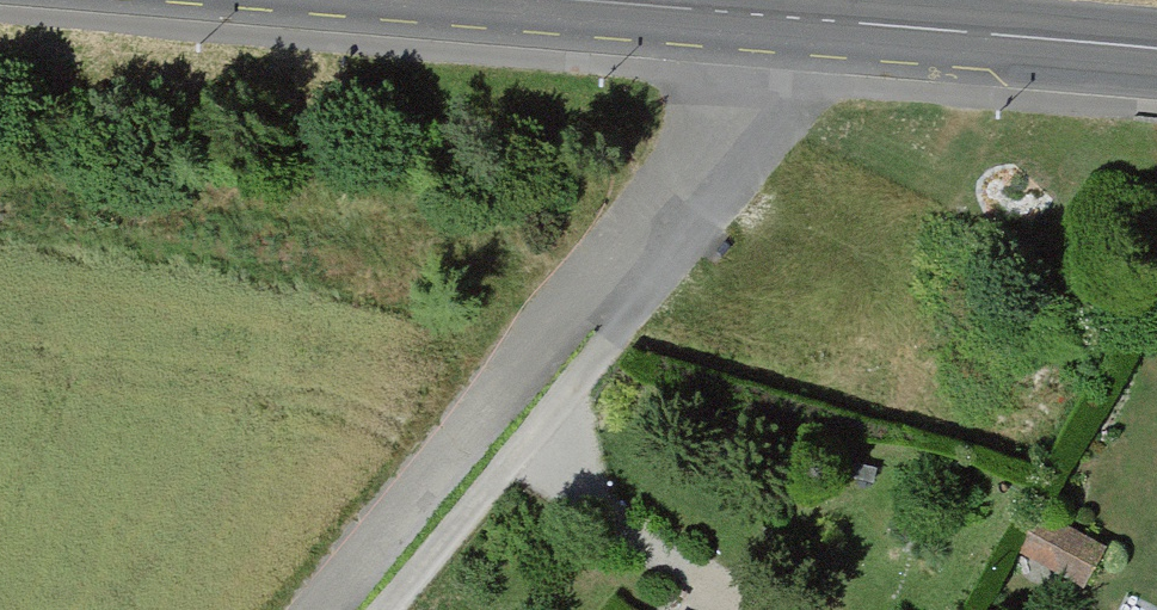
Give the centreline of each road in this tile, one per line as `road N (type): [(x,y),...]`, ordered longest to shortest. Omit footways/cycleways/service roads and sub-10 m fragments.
road 1 (unclassified): [(632,227),(301,609)]
road 2 (unclassified): [(632,227),(616,327),(381,609)]
road 3 (primary): [(1156,53),(788,19)]
road 4 (unclassified): [(788,19),(760,77),(632,227)]
road 5 (primary): [(788,19),(571,0)]

